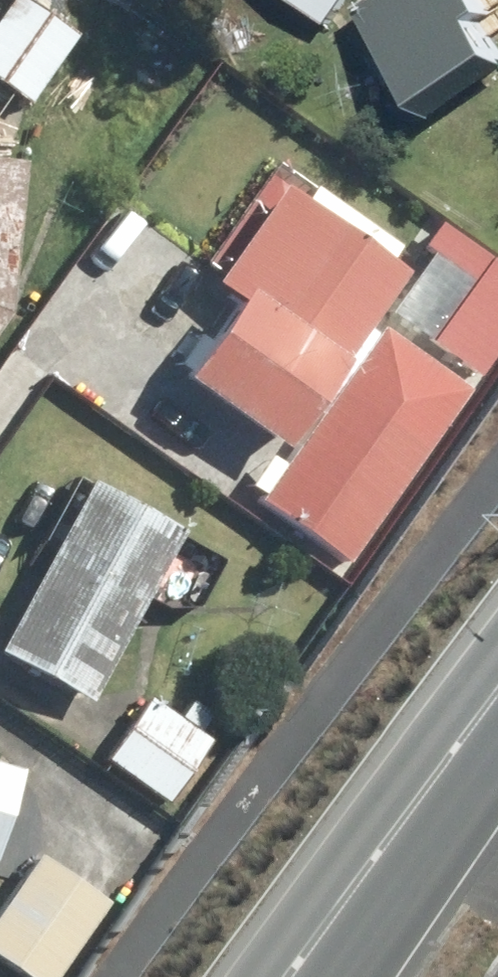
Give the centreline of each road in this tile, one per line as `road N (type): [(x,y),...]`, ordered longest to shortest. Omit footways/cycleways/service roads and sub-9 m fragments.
road 1 (motorway): [(330,976),(497,741)]

